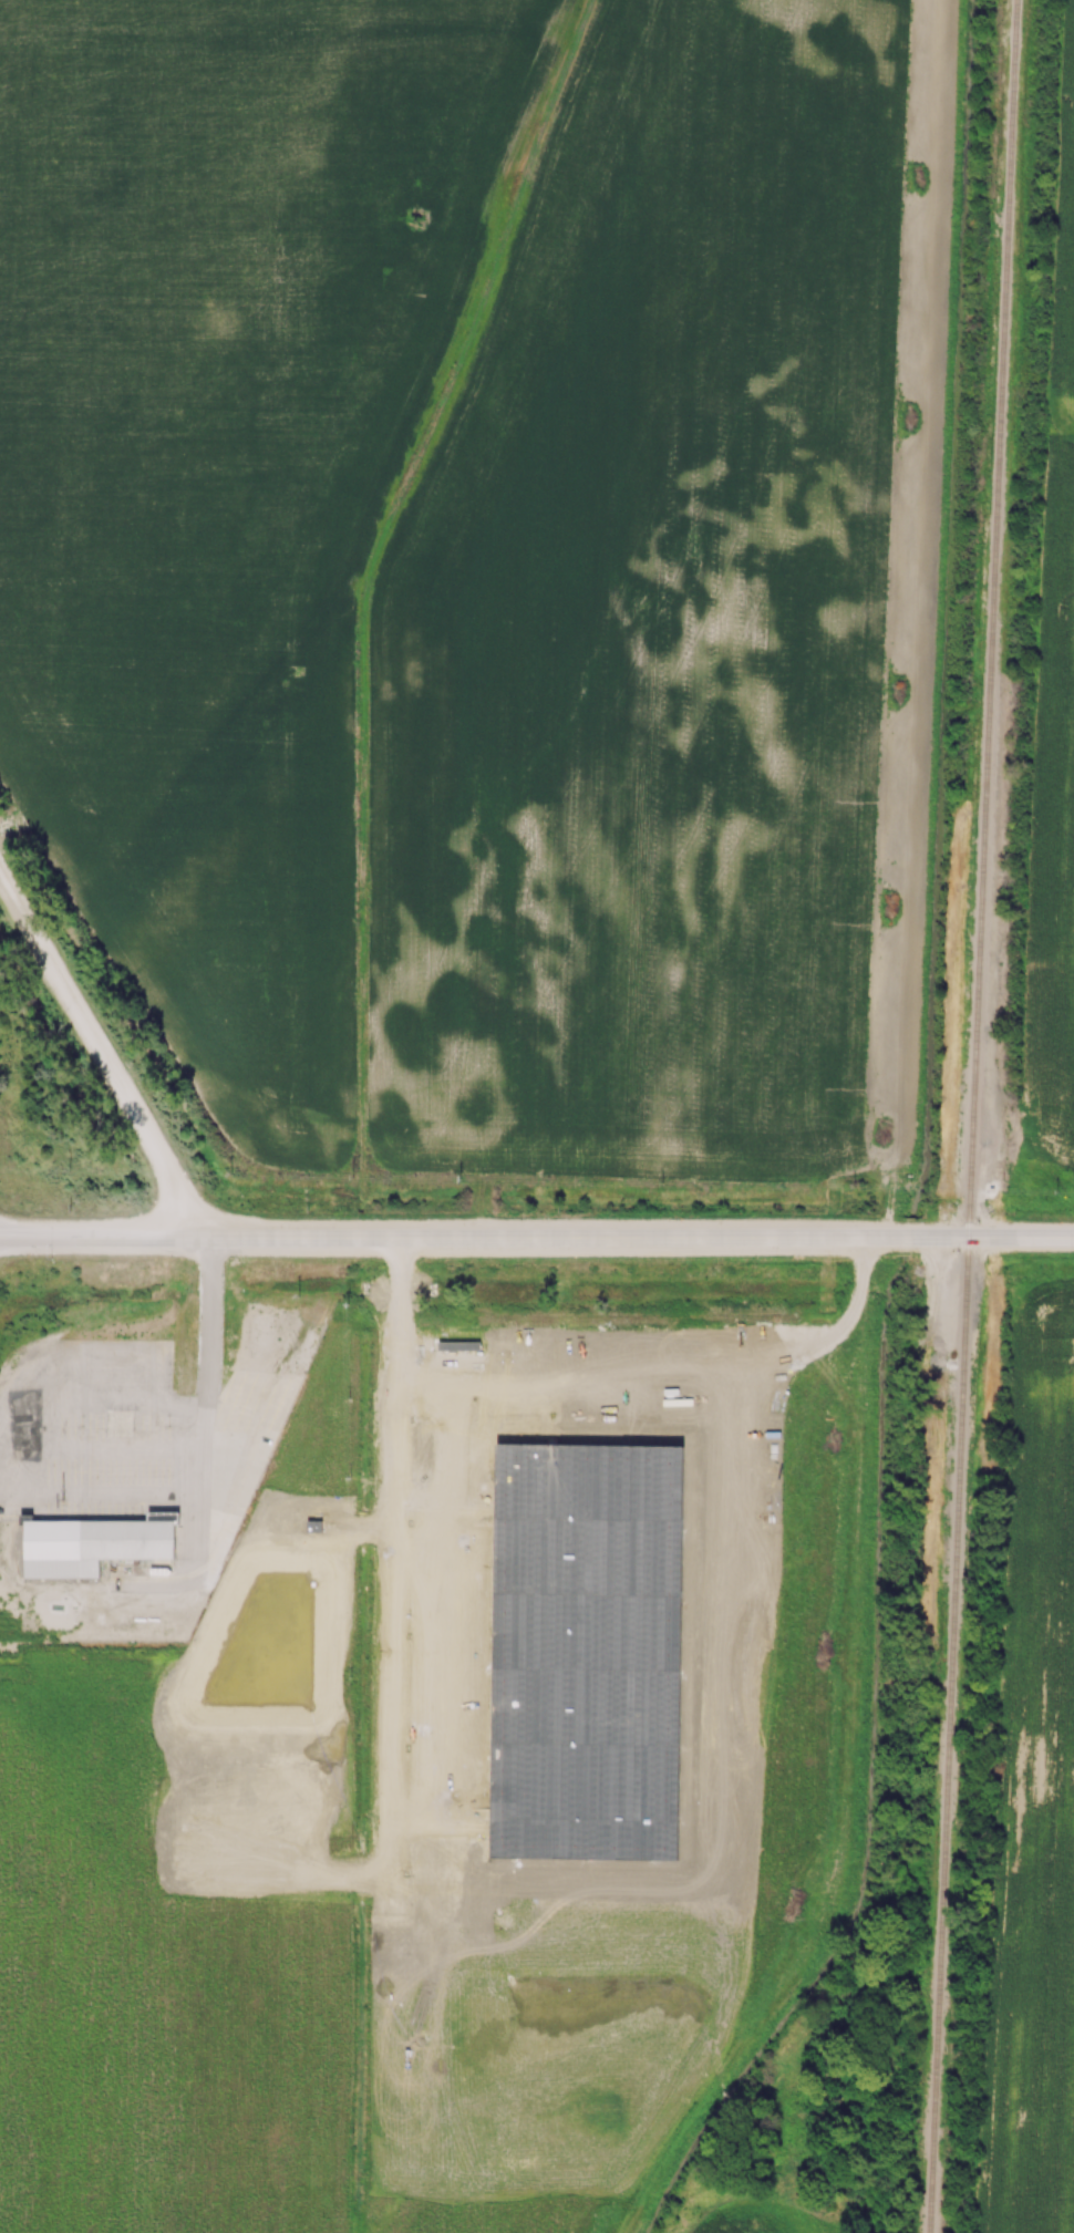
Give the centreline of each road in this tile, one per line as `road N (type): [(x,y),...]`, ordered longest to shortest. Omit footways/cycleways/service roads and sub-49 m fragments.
road 1 (secondary): [(179,1237),(1073,1236)]
road 2 (tertiary): [(0,888),(162,1168),(179,1237)]
road 3 (secondary): [(0,1236),(179,1237)]

